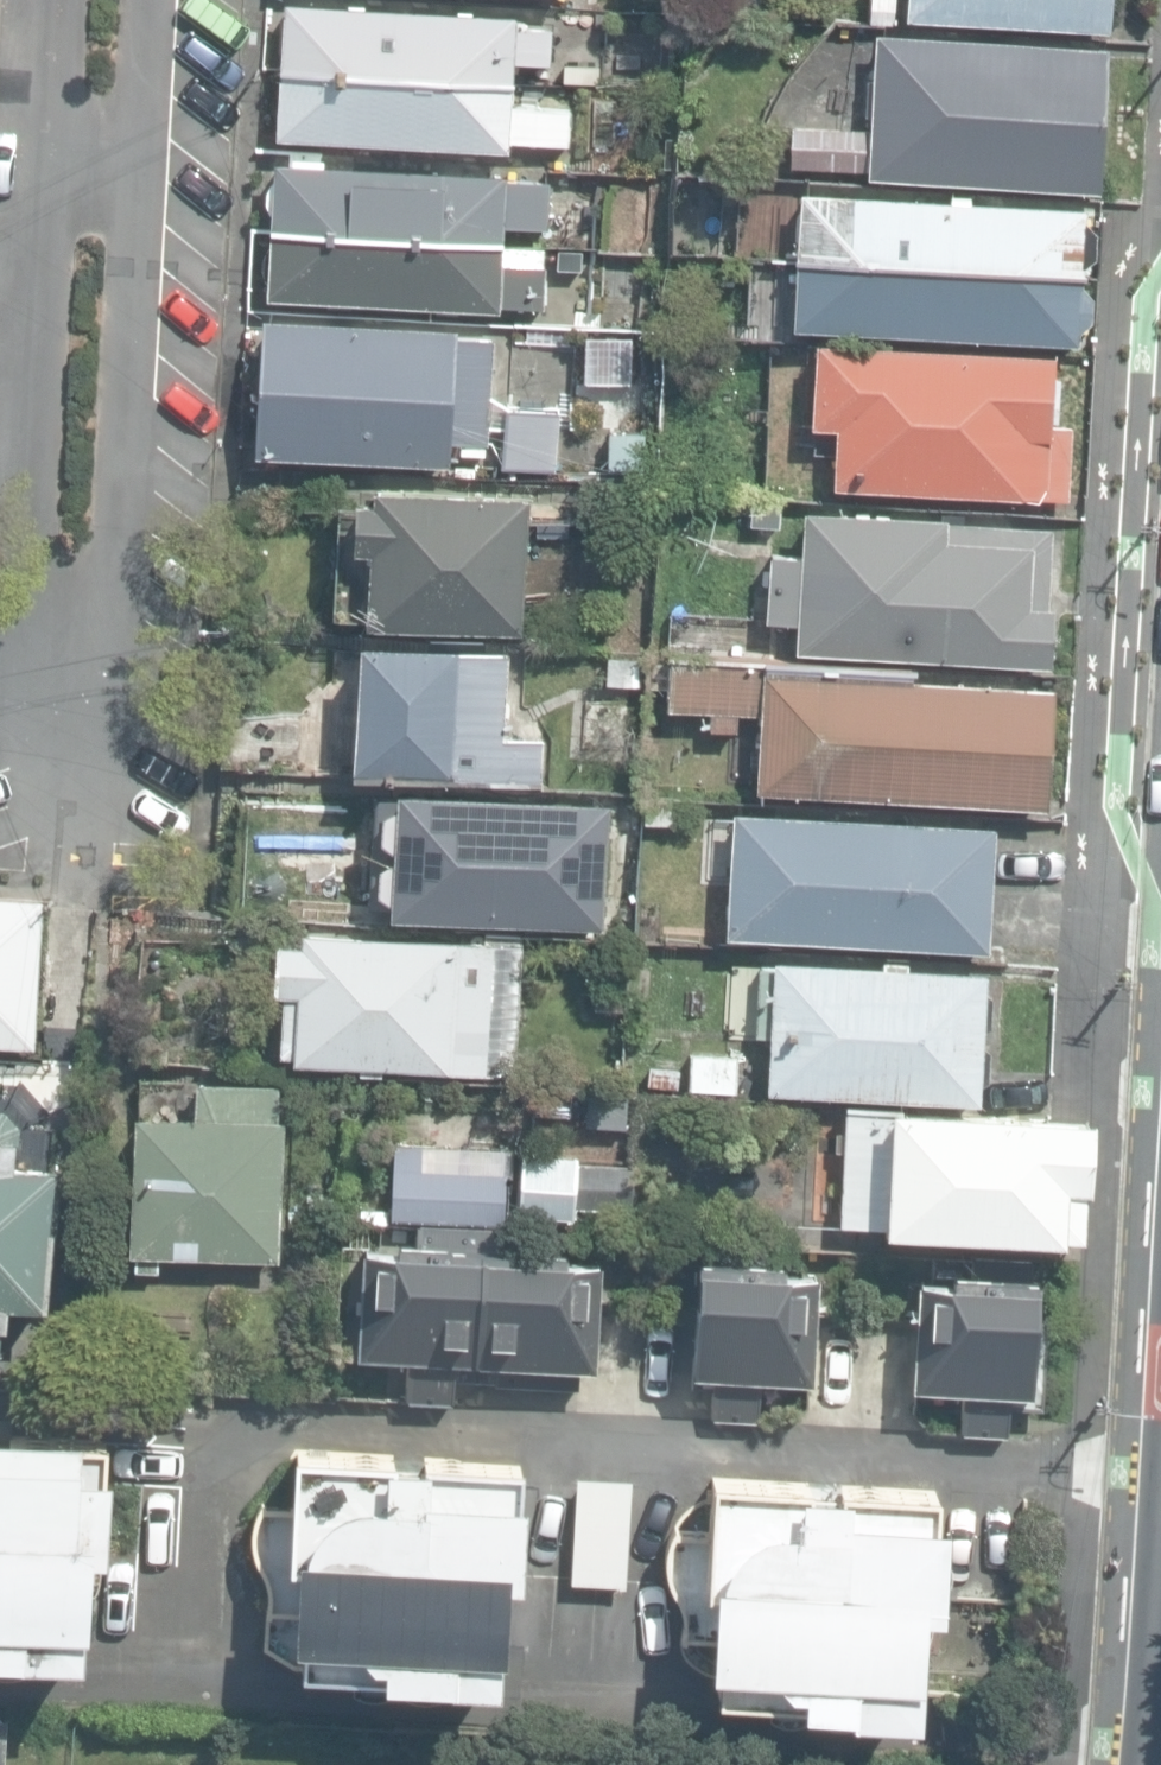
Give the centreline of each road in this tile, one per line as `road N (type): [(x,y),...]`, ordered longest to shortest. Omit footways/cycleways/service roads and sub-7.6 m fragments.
road 1 (residential): [(69,823),(114,0)]

